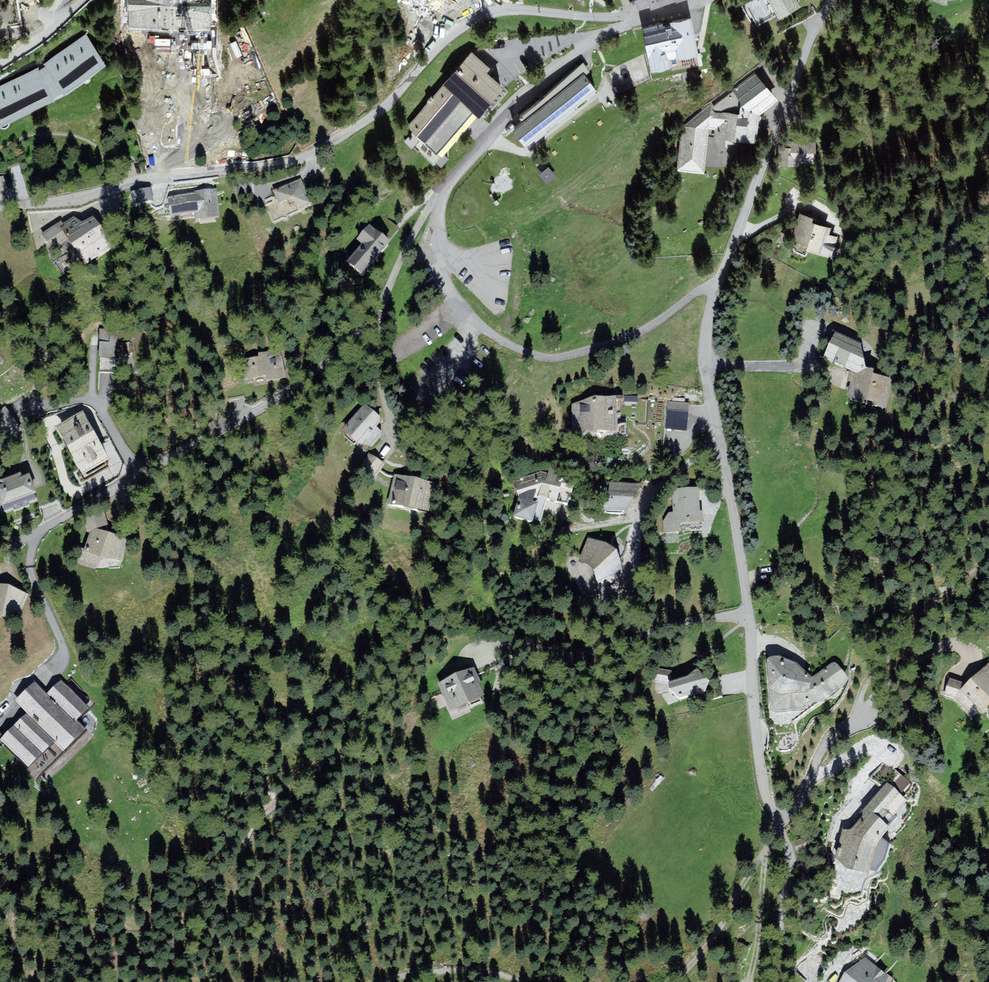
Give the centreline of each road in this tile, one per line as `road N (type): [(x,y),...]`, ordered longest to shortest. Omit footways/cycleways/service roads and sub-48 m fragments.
road 1 (residential): [(0,206),(85,199),(169,176),(301,159),(381,109),(450,36),(491,13),(651,18)]
road 2 (residential): [(716,287),(705,365),(749,614),(762,779),(791,861),(774,981)]
road 3 (residential): [(651,18),(589,45),(483,142),(444,196),(440,268),(477,322),(543,357),(622,339),(716,287)]
road 4 (residential): [(833,0),(716,287)]
road 5 (track): [(782,827),(722,924),(675,981)]
road 6 (track): [(380,981),(479,968),(525,981)]
road 7 (track): [(750,981),(765,851)]

